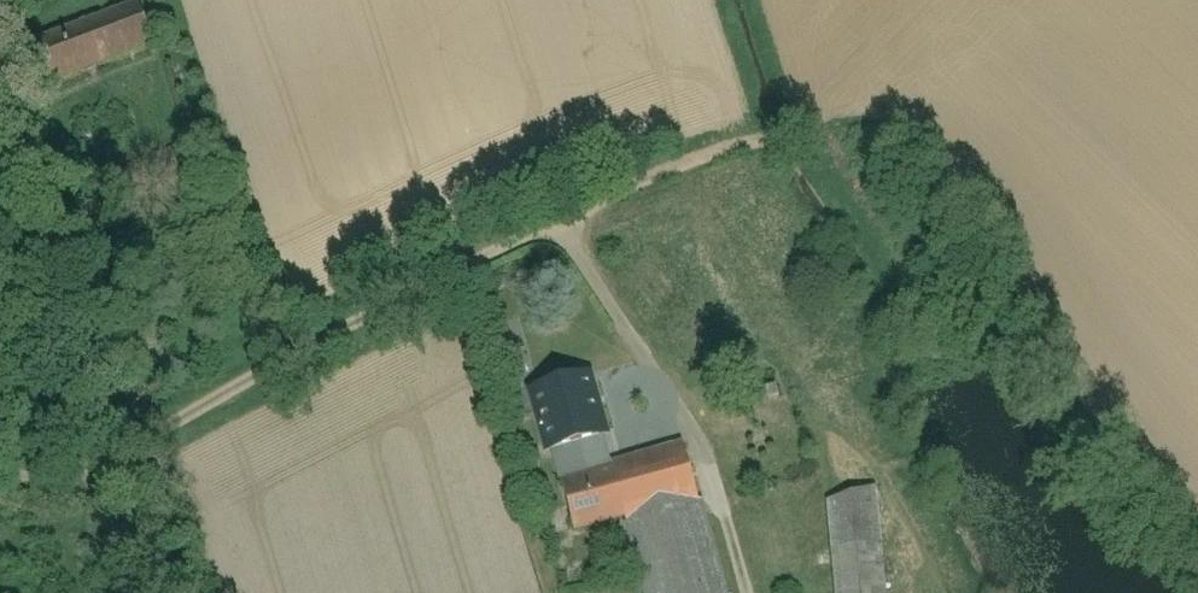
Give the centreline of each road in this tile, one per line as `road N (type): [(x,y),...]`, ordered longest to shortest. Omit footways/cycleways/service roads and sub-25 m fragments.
road 1 (track): [(1197,436),(1078,251),(960,112),(881,114),(680,164),(597,202),(238,384),(101,473),(0,474)]
road 2 (track): [(750,592),(707,449),(562,220)]
road 3 (track): [(101,473),(0,188)]

